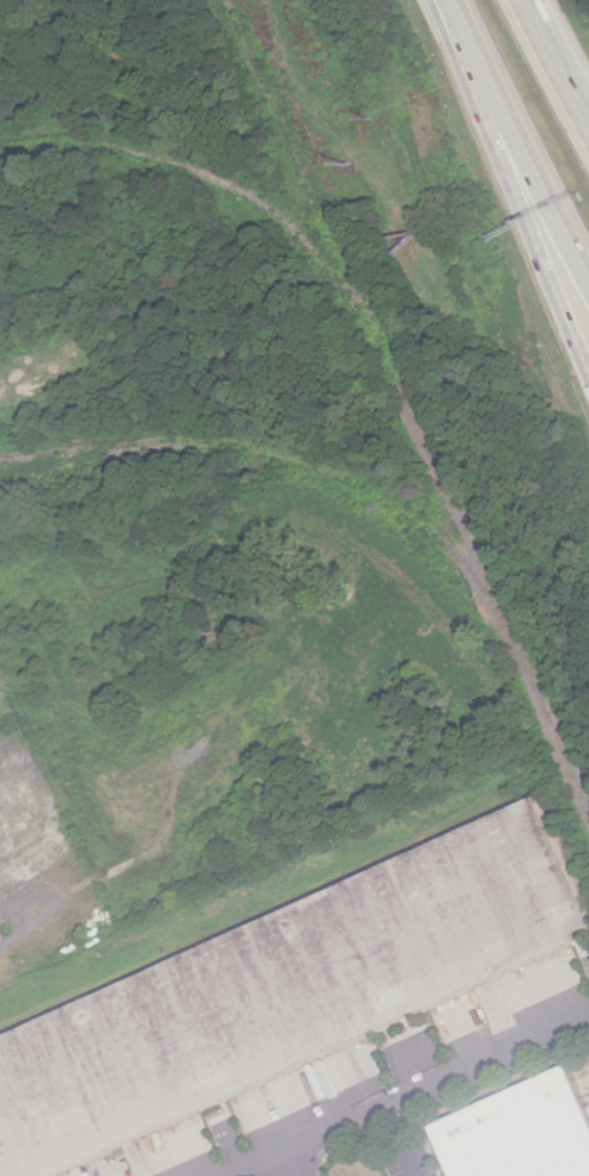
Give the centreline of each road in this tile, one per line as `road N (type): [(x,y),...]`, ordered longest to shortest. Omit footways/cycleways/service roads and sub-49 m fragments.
road 1 (motorway): [(461,35),(497,153),(588,372)]
road 2 (motorway): [(461,35),(588,281)]
road 3 (motorway): [(588,117),(526,0)]

